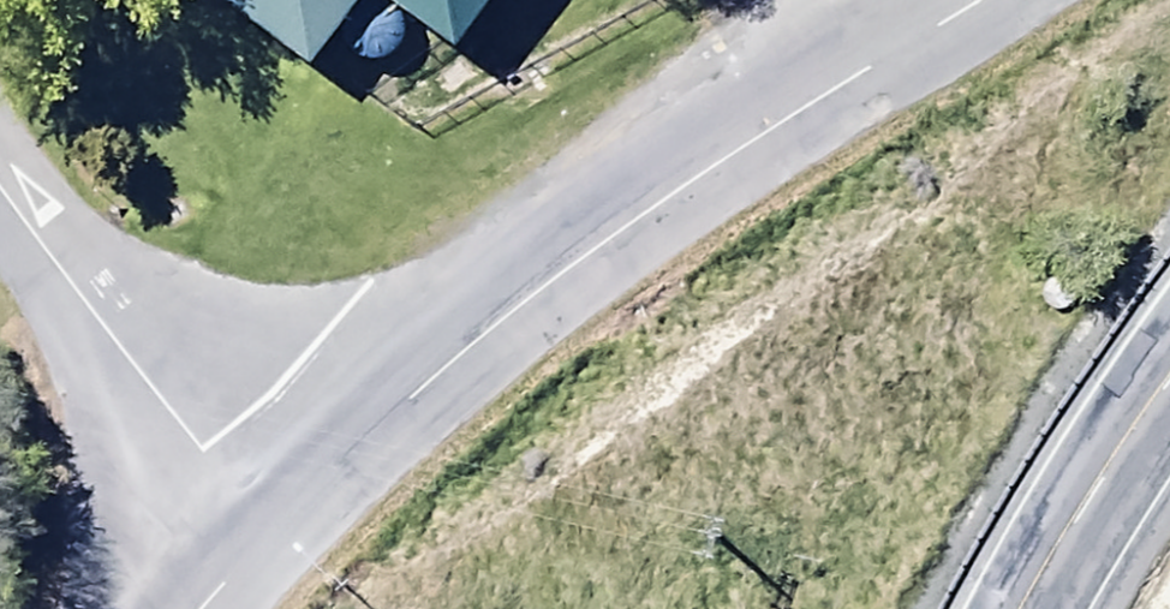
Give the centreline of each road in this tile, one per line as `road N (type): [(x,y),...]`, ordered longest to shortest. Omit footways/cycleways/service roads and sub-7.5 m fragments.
road 1 (unclassified): [(271,528),(390,411),(534,289),(701,169),(968,0)]
road 2 (residential): [(0,189),(193,443),(271,528)]
road 3 (trunk): [(1026,608),(1063,533),(1169,374)]

